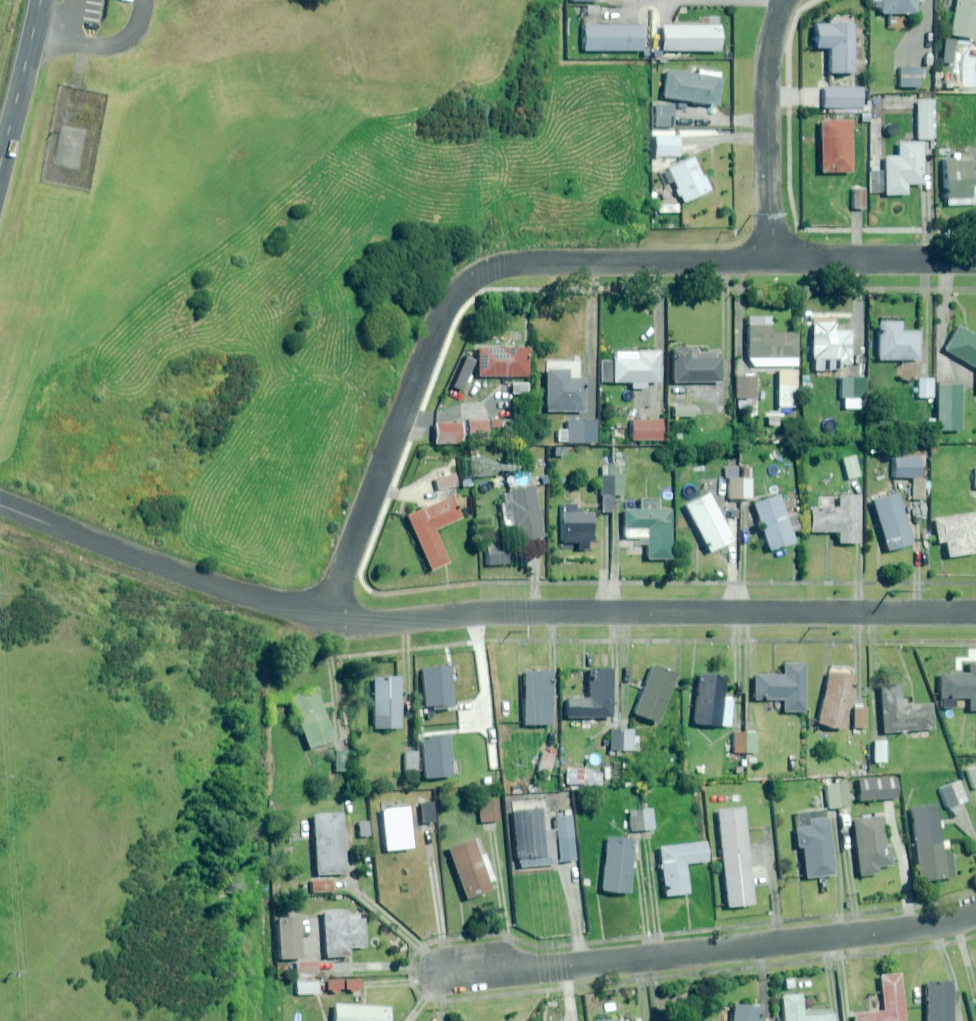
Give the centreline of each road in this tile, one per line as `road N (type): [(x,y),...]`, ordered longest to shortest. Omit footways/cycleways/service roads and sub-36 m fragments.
road 1 (residential): [(327,622),(441,323),(462,290),(503,267),(534,262),(770,262)]
road 2 (residential): [(327,622),(975,612)]
road 3 (residential): [(457,970),(543,970),(883,934),(975,914)]
road 4 (residential): [(0,506),(327,622)]
road 5 (residential): [(770,262),(769,74),(784,0)]
road 6 (residential): [(770,262),(975,262)]
road 7 (tertiary): [(0,168),(40,0)]

